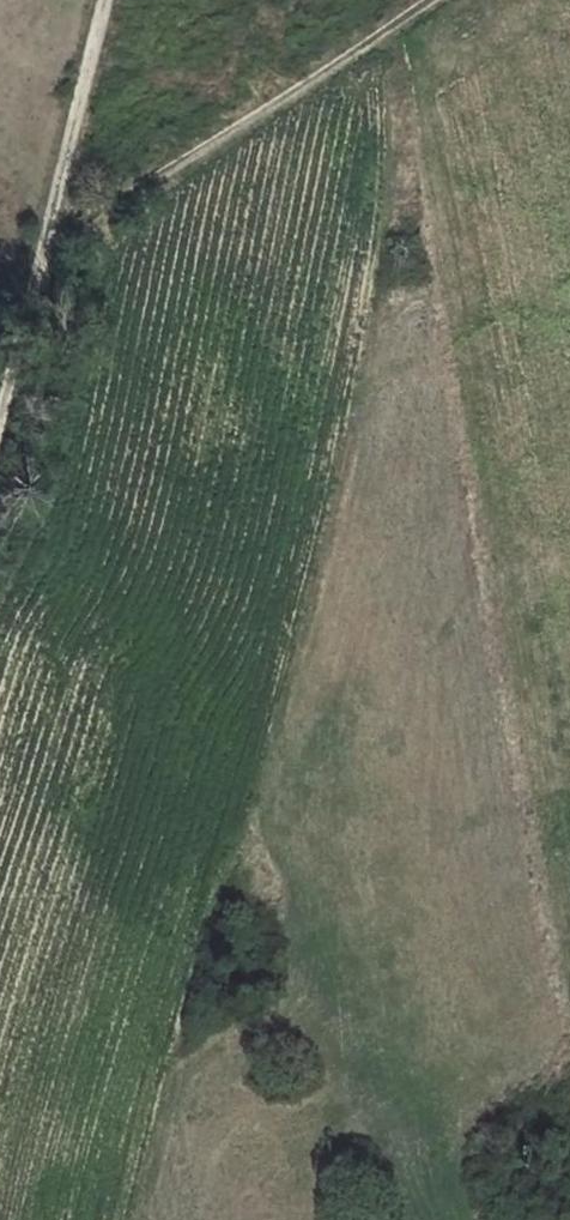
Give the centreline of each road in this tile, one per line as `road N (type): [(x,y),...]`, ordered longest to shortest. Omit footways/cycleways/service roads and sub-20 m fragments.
road 1 (track): [(431,0),(41,262)]
road 2 (track): [(0,426),(104,0)]

